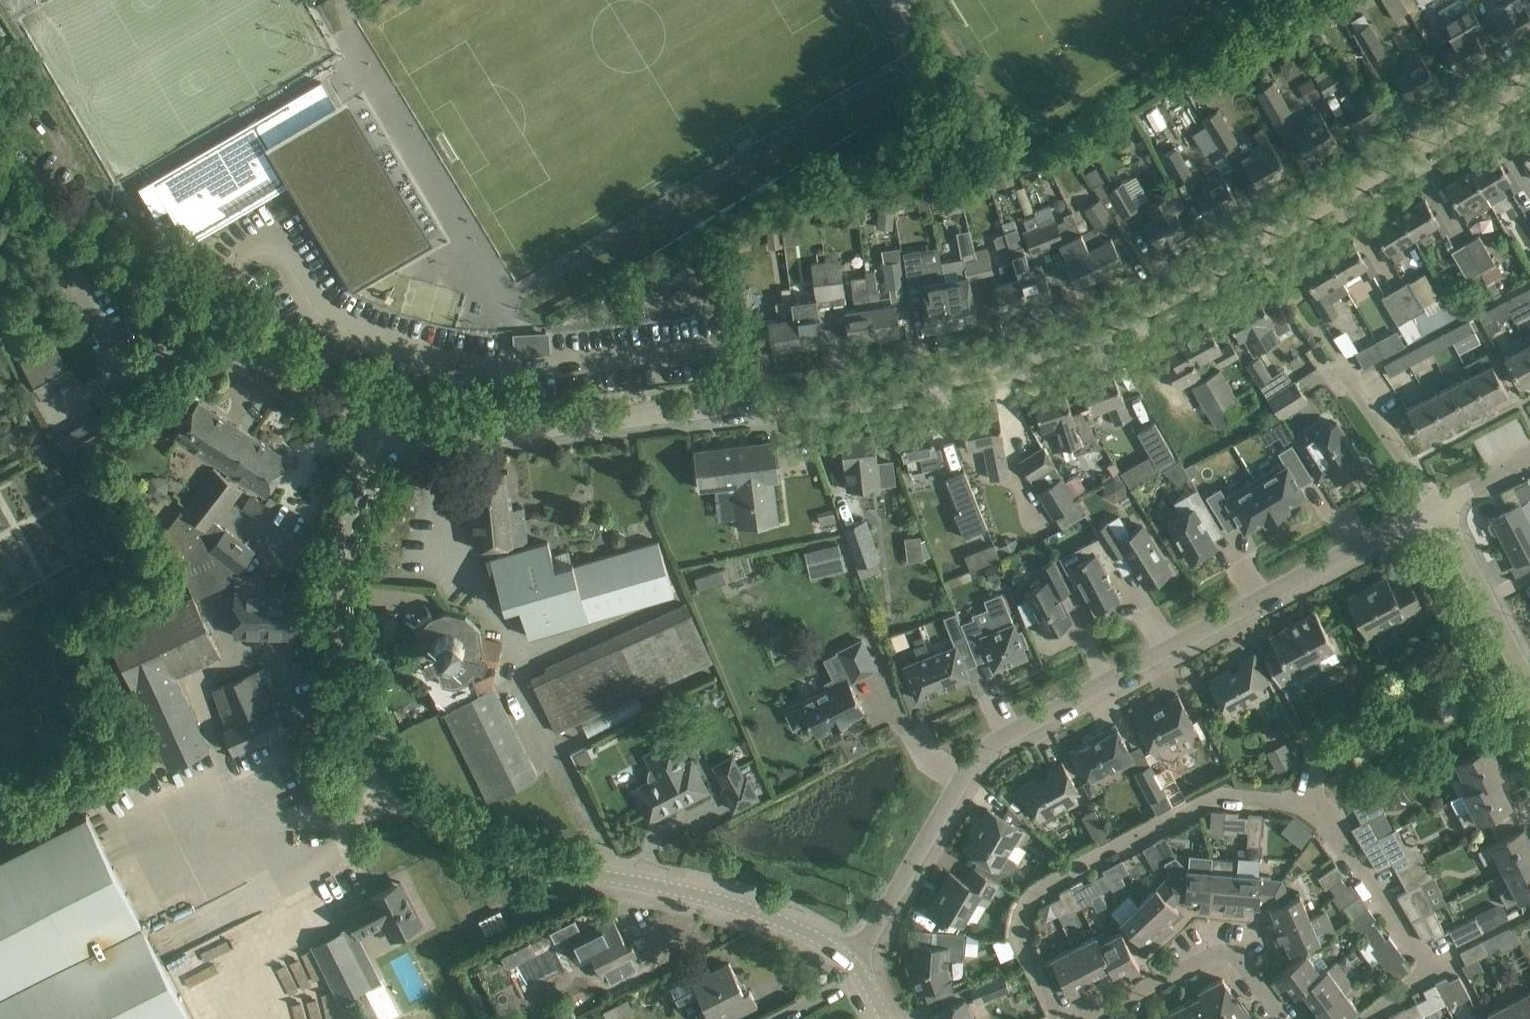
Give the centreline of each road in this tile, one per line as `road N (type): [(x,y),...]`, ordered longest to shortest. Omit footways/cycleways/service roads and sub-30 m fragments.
road 1 (unclassified): [(388,422),(461,434),(1004,367),(1140,313),(1529,84)]
road 2 (unclassified): [(852,960),(731,905),(509,856),(466,836),(396,782),(350,694),(335,612),(347,529),(388,422)]
road 3 (residential): [(852,960),(965,768),(997,738),(1439,507)]
road 4 (unclassified): [(0,156),(259,357),(388,422)]
road 5 (residential): [(1058,1018),(1018,940),(1029,897),(1209,798),(1307,801)]
road 6 (residential): [(1307,801),(1428,969),(1363,1018)]
road 7 (residential): [(1087,1018),(1211,954),(1228,954),(1281,1018)]
road 8 (residential): [(1439,507),(1317,329)]
road 9 (residential): [(1529,685),(1439,507)]

